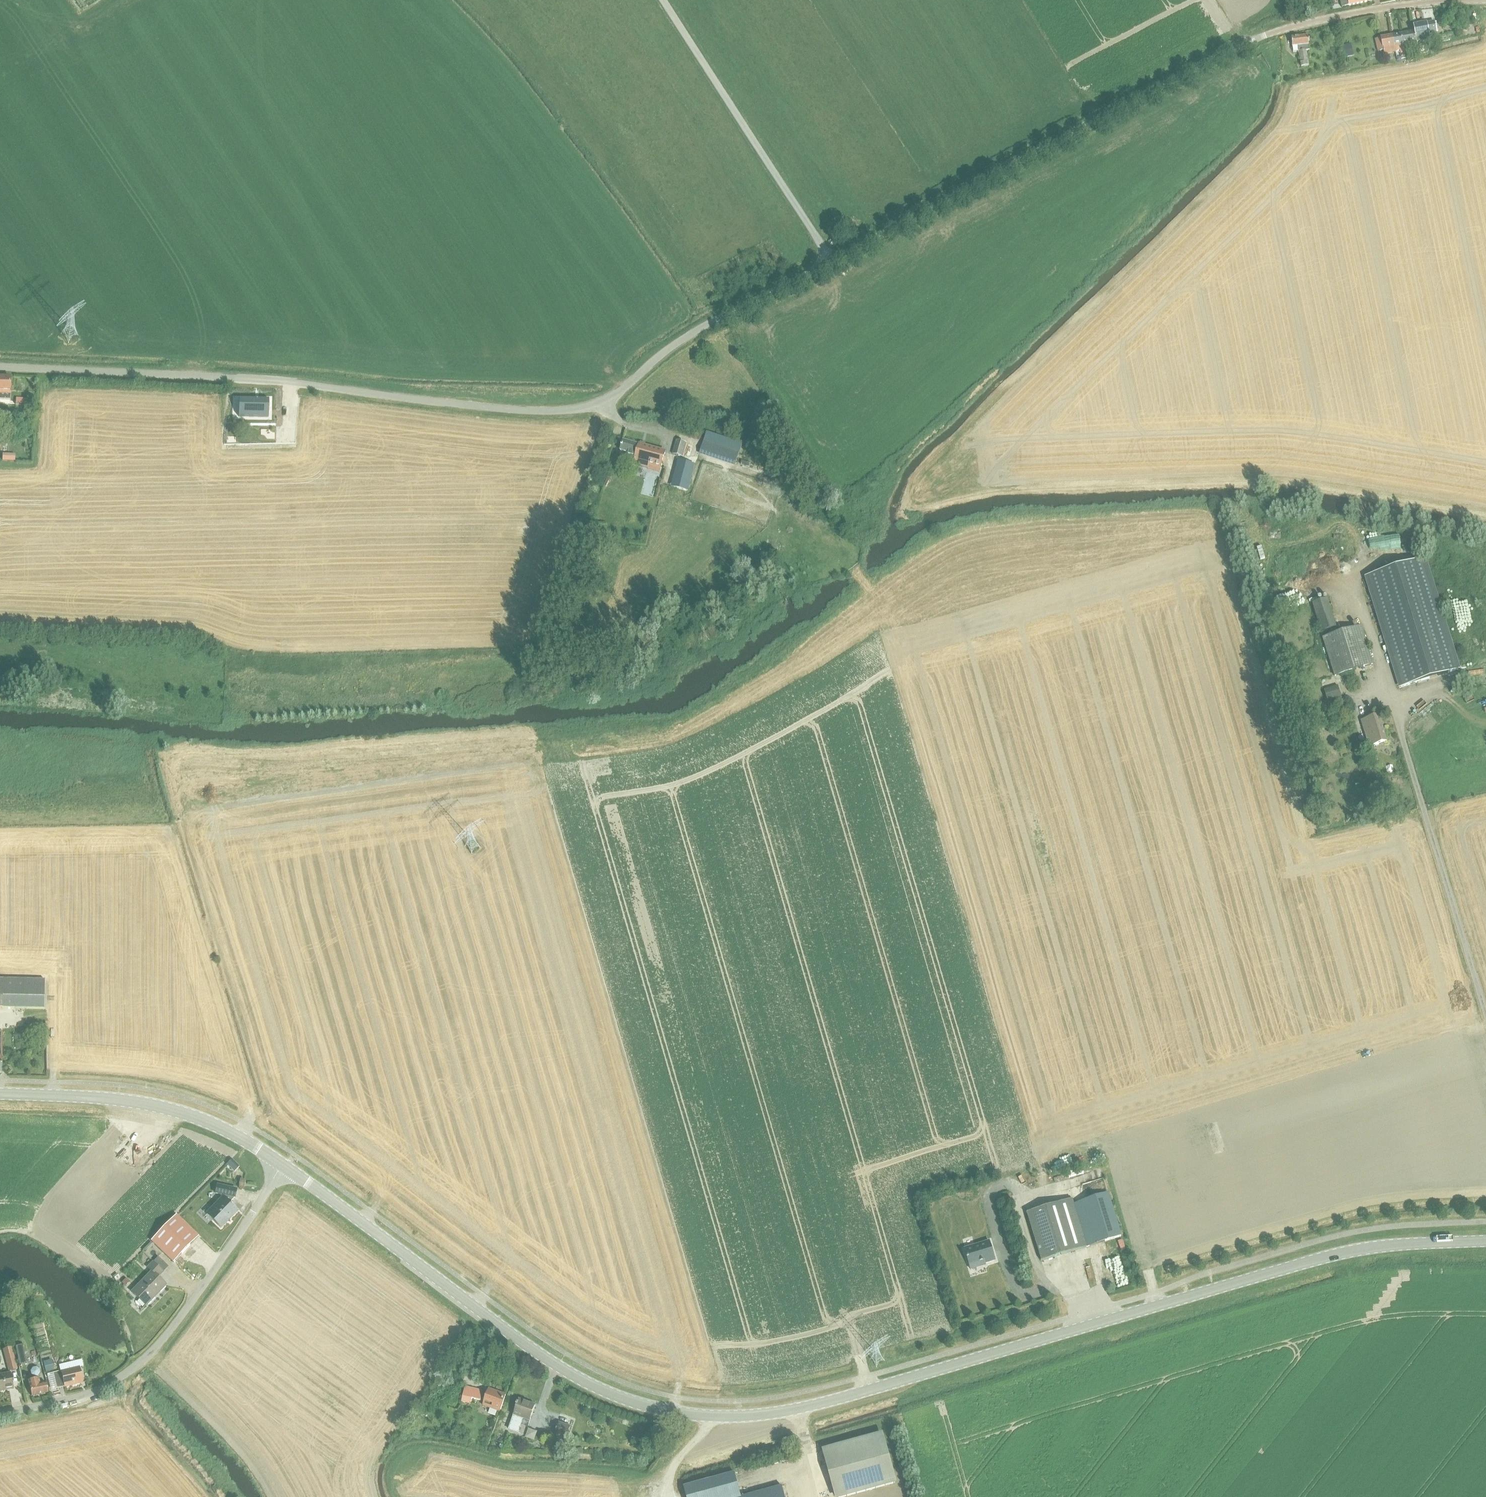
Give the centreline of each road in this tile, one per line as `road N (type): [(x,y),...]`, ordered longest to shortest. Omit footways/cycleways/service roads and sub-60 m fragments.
road 1 (unclassified): [(0,366),(283,382),(537,410),(598,404),(710,323),(1245,43),(1363,12),(1485,0)]
road 2 (secondary): [(284,1166),(553,1362),(629,1401),(707,1416),(773,1414),(851,1395),(1347,1252),(1485,1241)]
road 3 (track): [(781,498),(872,590),(1032,1149),(1034,1189),(1018,1203),(1038,1271),(1072,1286),(1088,1313)]
road 4 (unclassified): [(0,1413),(81,1397),(141,1362),(284,1166)]
road 5 (secondary): [(284,1166),(229,1132),(148,1104),(0,1095)]

